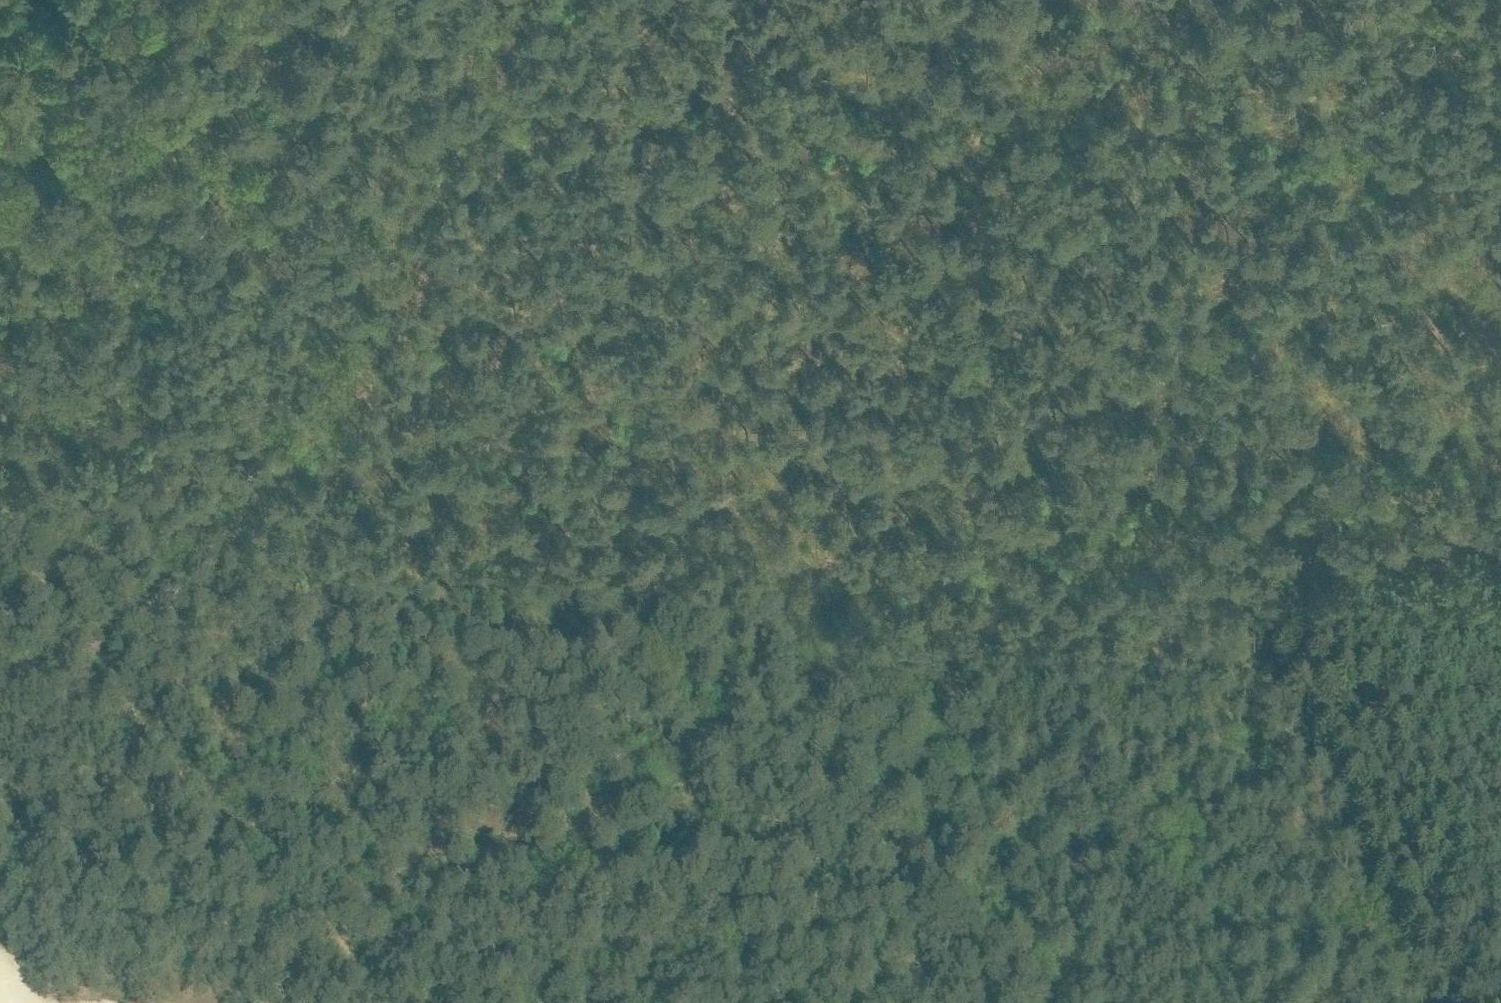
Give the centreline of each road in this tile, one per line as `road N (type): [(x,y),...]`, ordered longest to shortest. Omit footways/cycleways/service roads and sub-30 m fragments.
road 1 (track): [(104,640),(212,546),(360,369),(401,294),(441,180),(511,70),(573,0)]
road 2 (track): [(373,1002),(346,920),(190,774),(104,640)]

